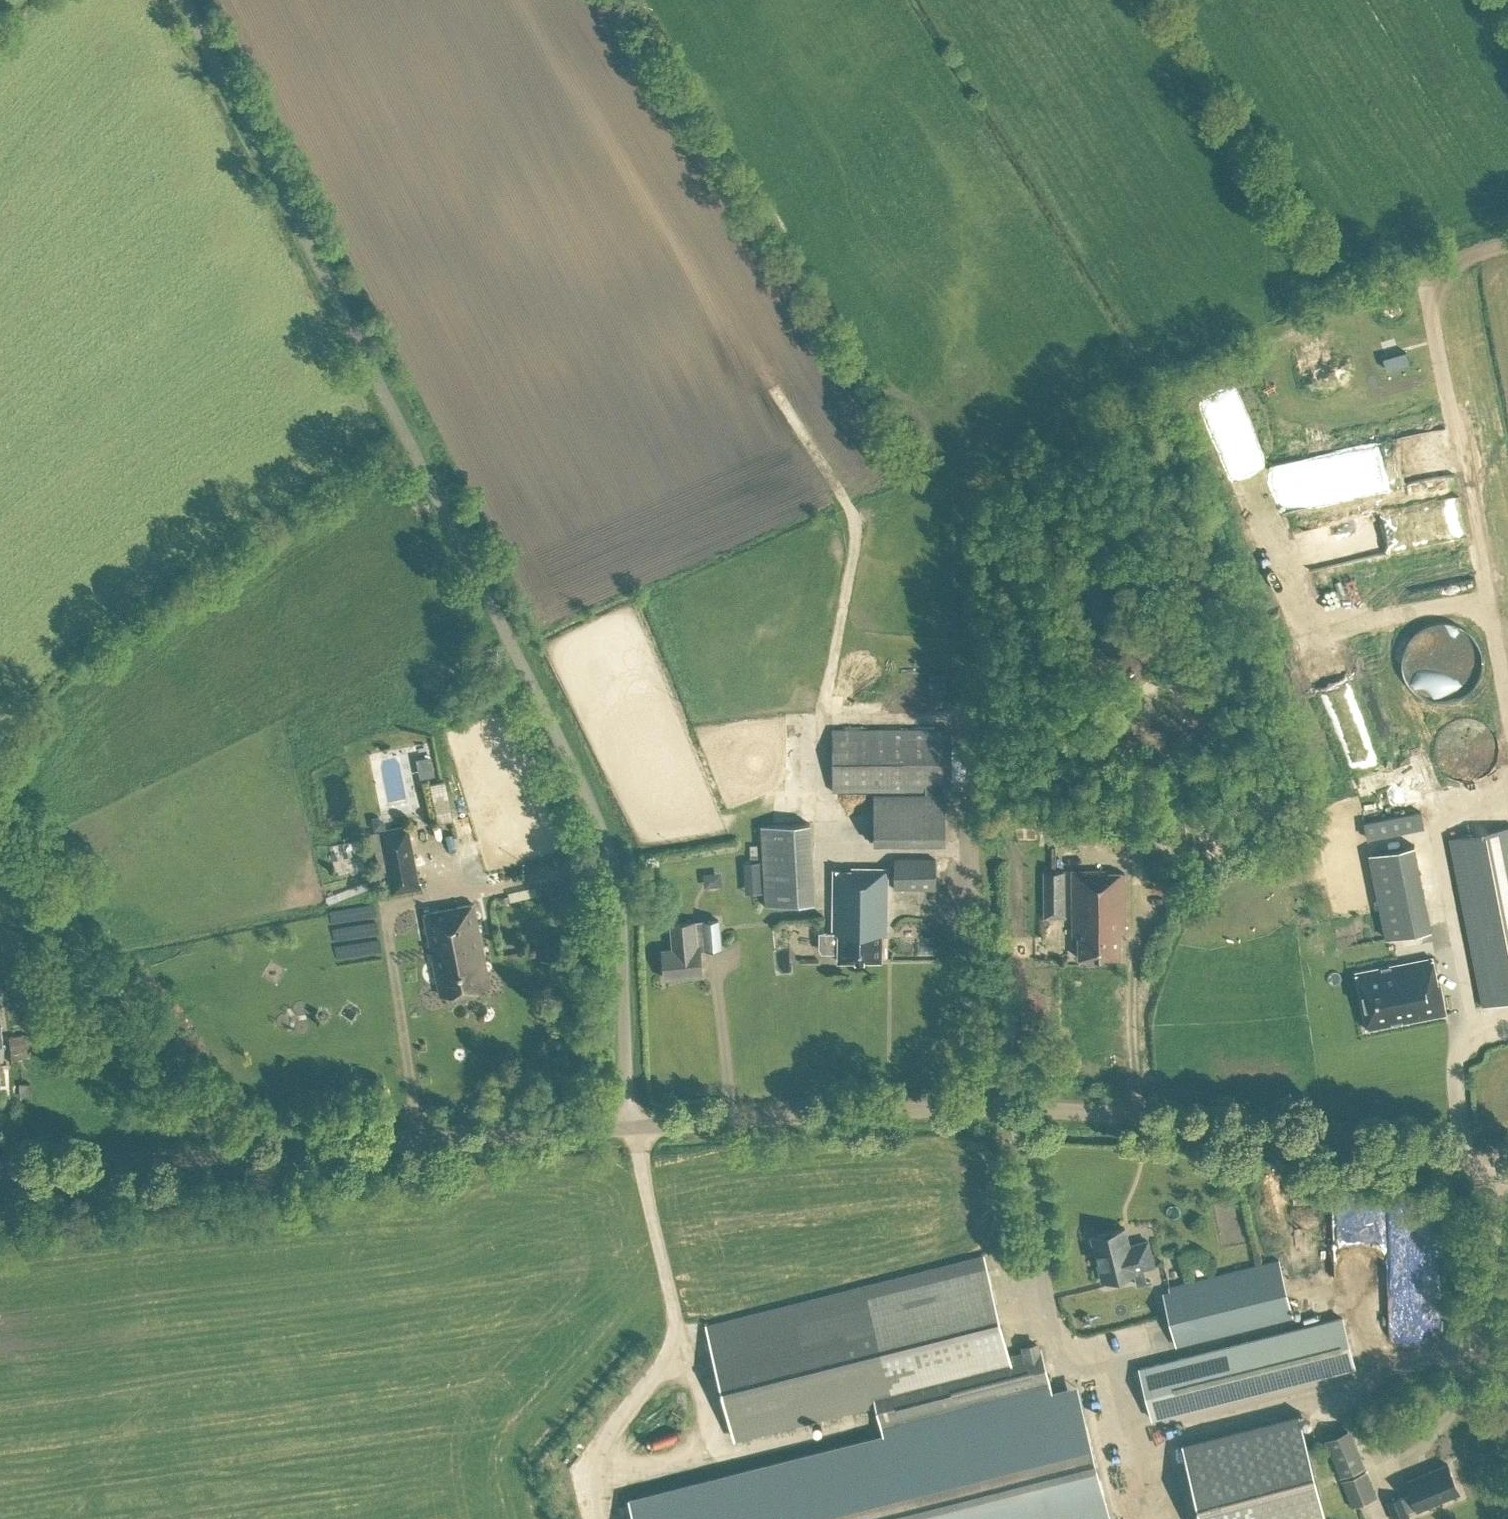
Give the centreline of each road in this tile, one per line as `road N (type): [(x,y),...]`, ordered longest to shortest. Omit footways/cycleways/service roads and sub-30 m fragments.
road 1 (unclassified): [(626,1126),(620,911),(599,818),(203,0)]
road 2 (unclassified): [(1493,1156),(1080,1109),(955,1106),(626,1126)]
road 3 (unclassified): [(0,1166),(250,1142),(626,1126)]
road 4 (unclassified): [(1507,1391),(1497,1366),(1493,1156)]

